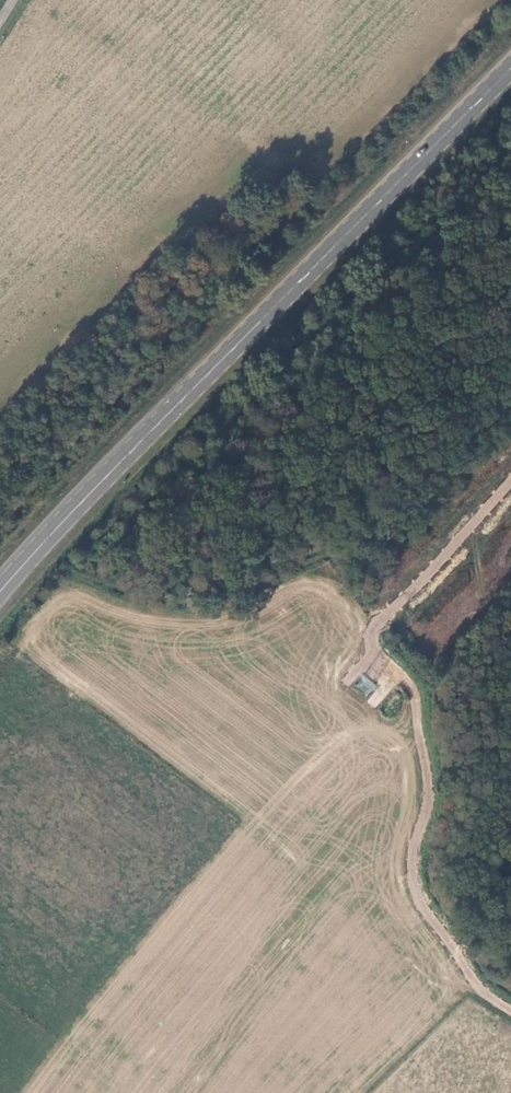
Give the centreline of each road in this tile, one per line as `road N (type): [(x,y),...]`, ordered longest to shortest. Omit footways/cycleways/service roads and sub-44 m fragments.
road 1 (primary): [(510,70),(0,597)]

